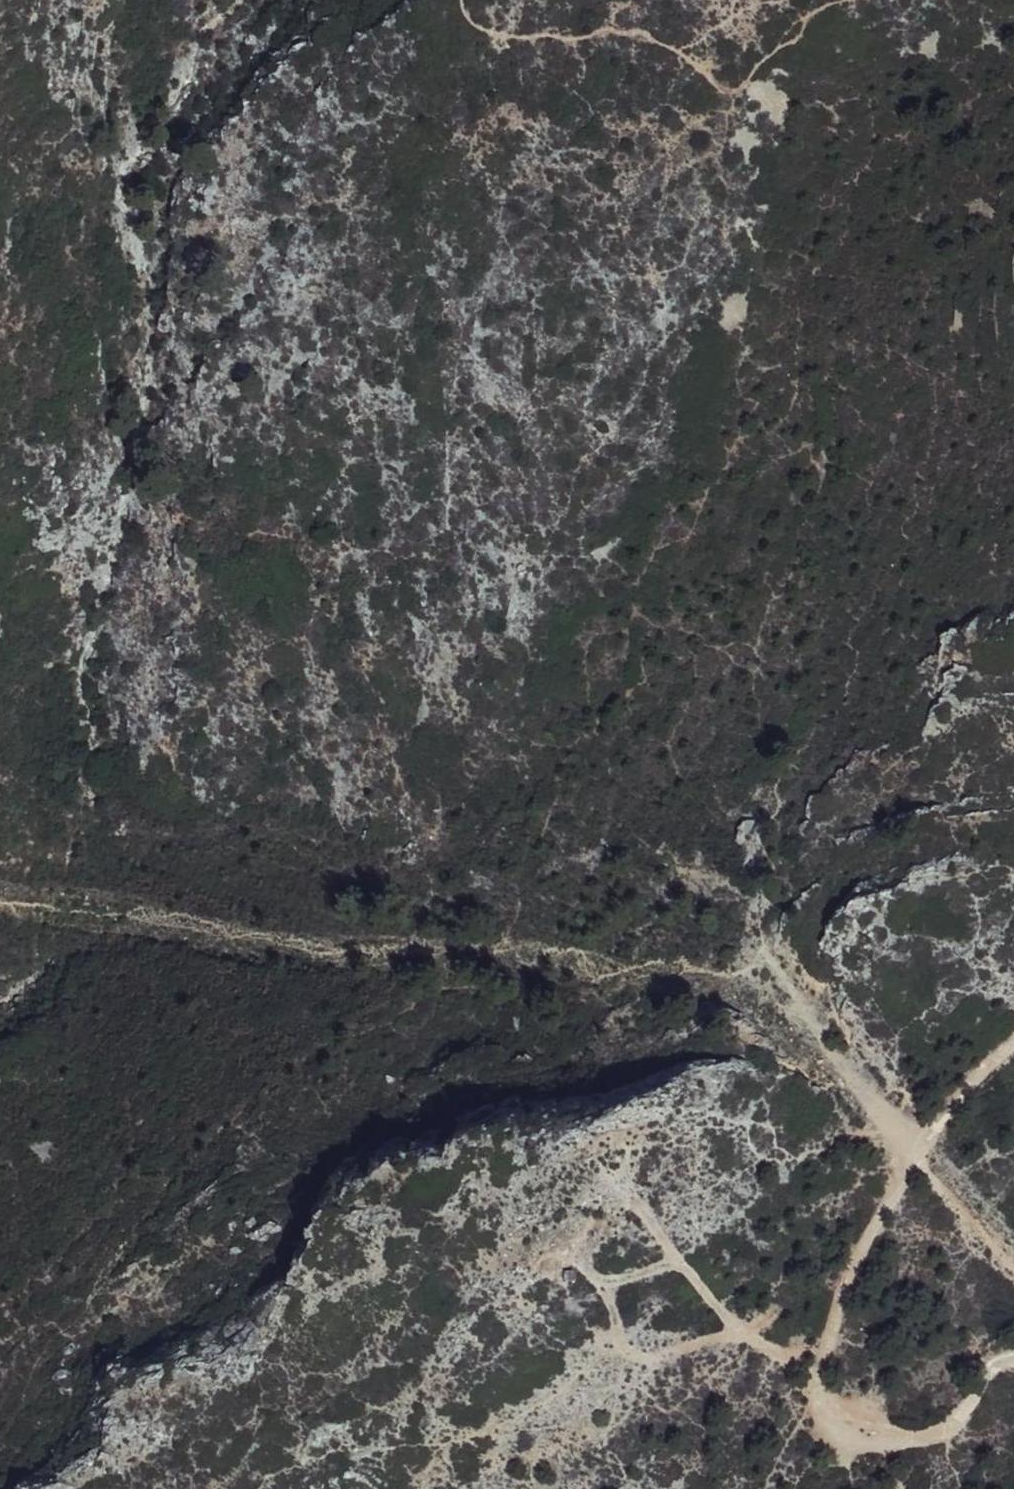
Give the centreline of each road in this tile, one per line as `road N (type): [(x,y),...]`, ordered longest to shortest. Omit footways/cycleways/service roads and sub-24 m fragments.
road 1 (track): [(943,1436),(882,1444),(845,1438),(825,1408),(816,1367),(841,1270),(907,1167),(1013,1041)]
road 2 (track): [(816,1367),(779,1353),(678,1261),(631,1192)]

